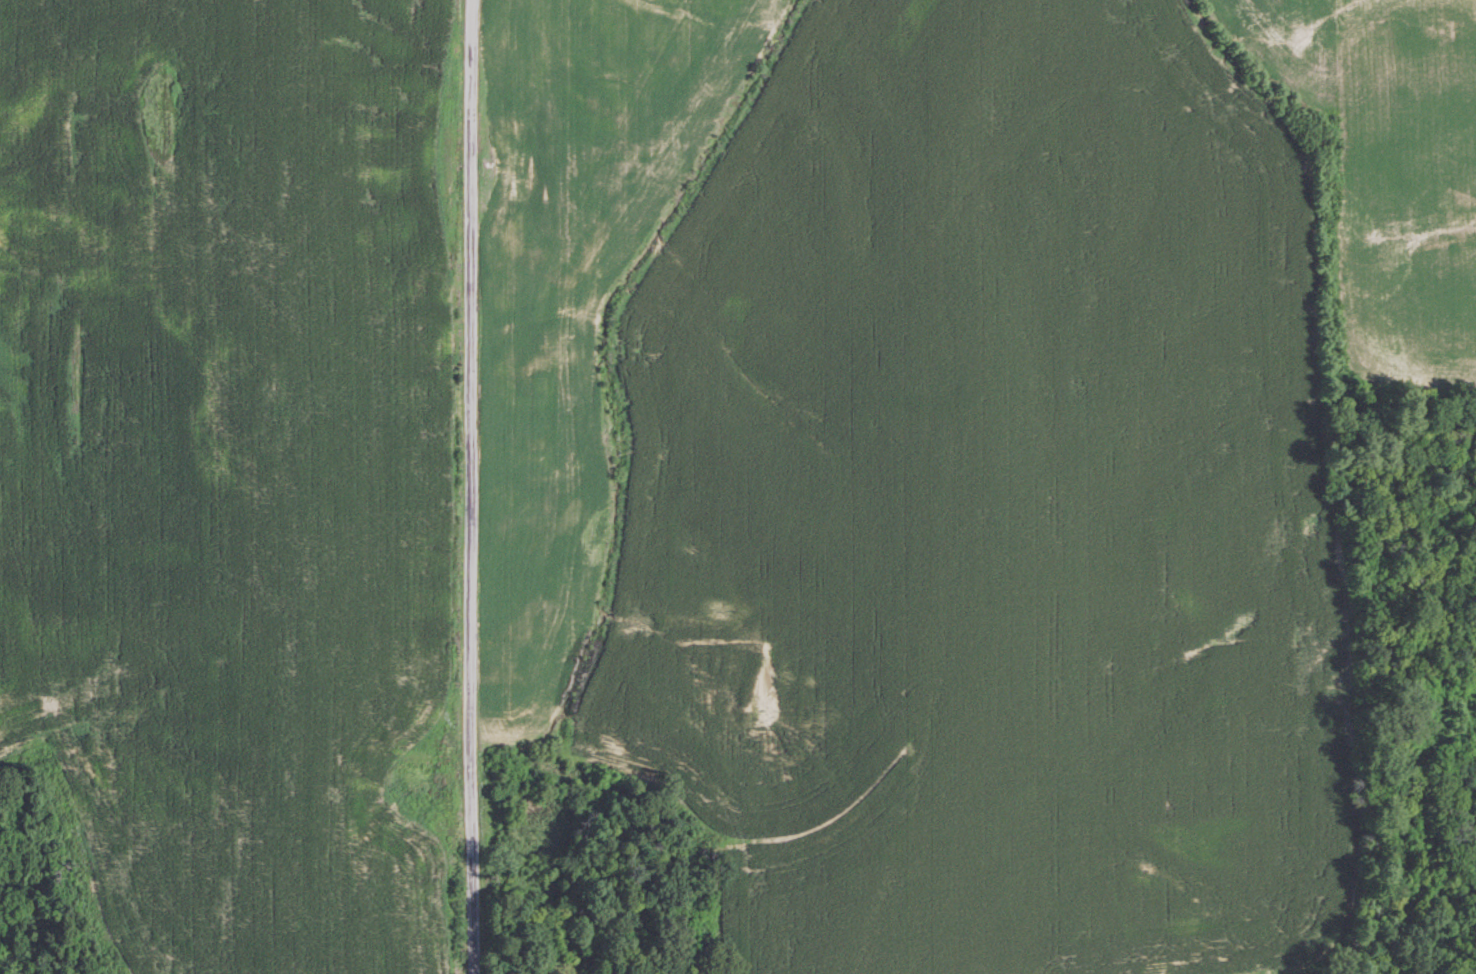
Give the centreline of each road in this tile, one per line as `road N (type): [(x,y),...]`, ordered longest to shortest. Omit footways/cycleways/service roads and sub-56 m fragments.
road 1 (residential): [(473,973),(471,0)]

